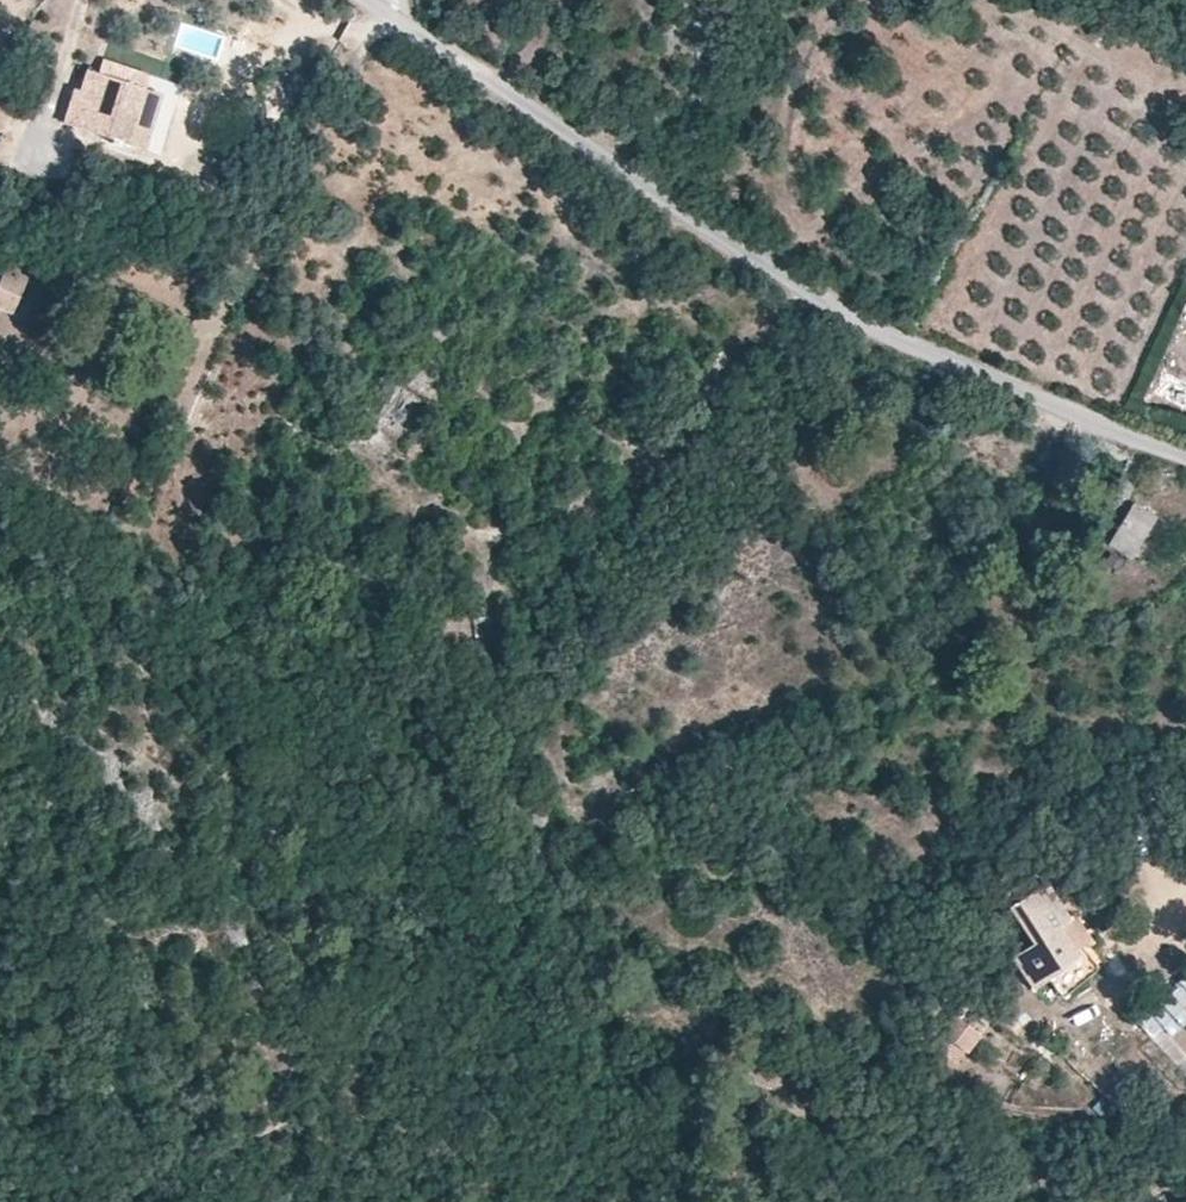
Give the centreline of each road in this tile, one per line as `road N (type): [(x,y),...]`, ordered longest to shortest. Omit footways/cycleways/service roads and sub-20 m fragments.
road 1 (unclassified): [(373,0),(856,321),(1185,459)]

